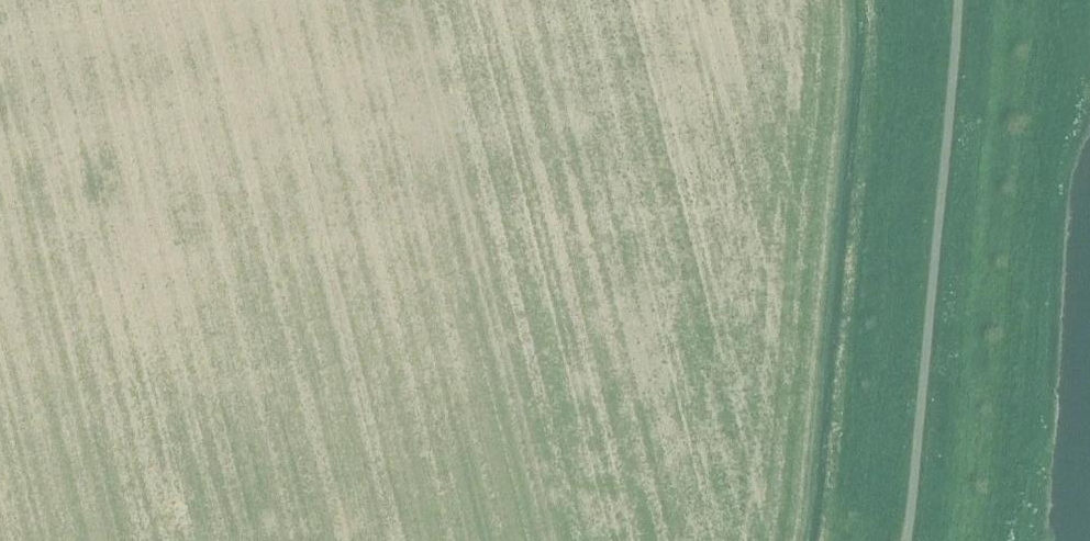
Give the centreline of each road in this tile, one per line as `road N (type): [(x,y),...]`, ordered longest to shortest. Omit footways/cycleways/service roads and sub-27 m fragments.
road 1 (unclassified): [(905,540),(957,0)]

